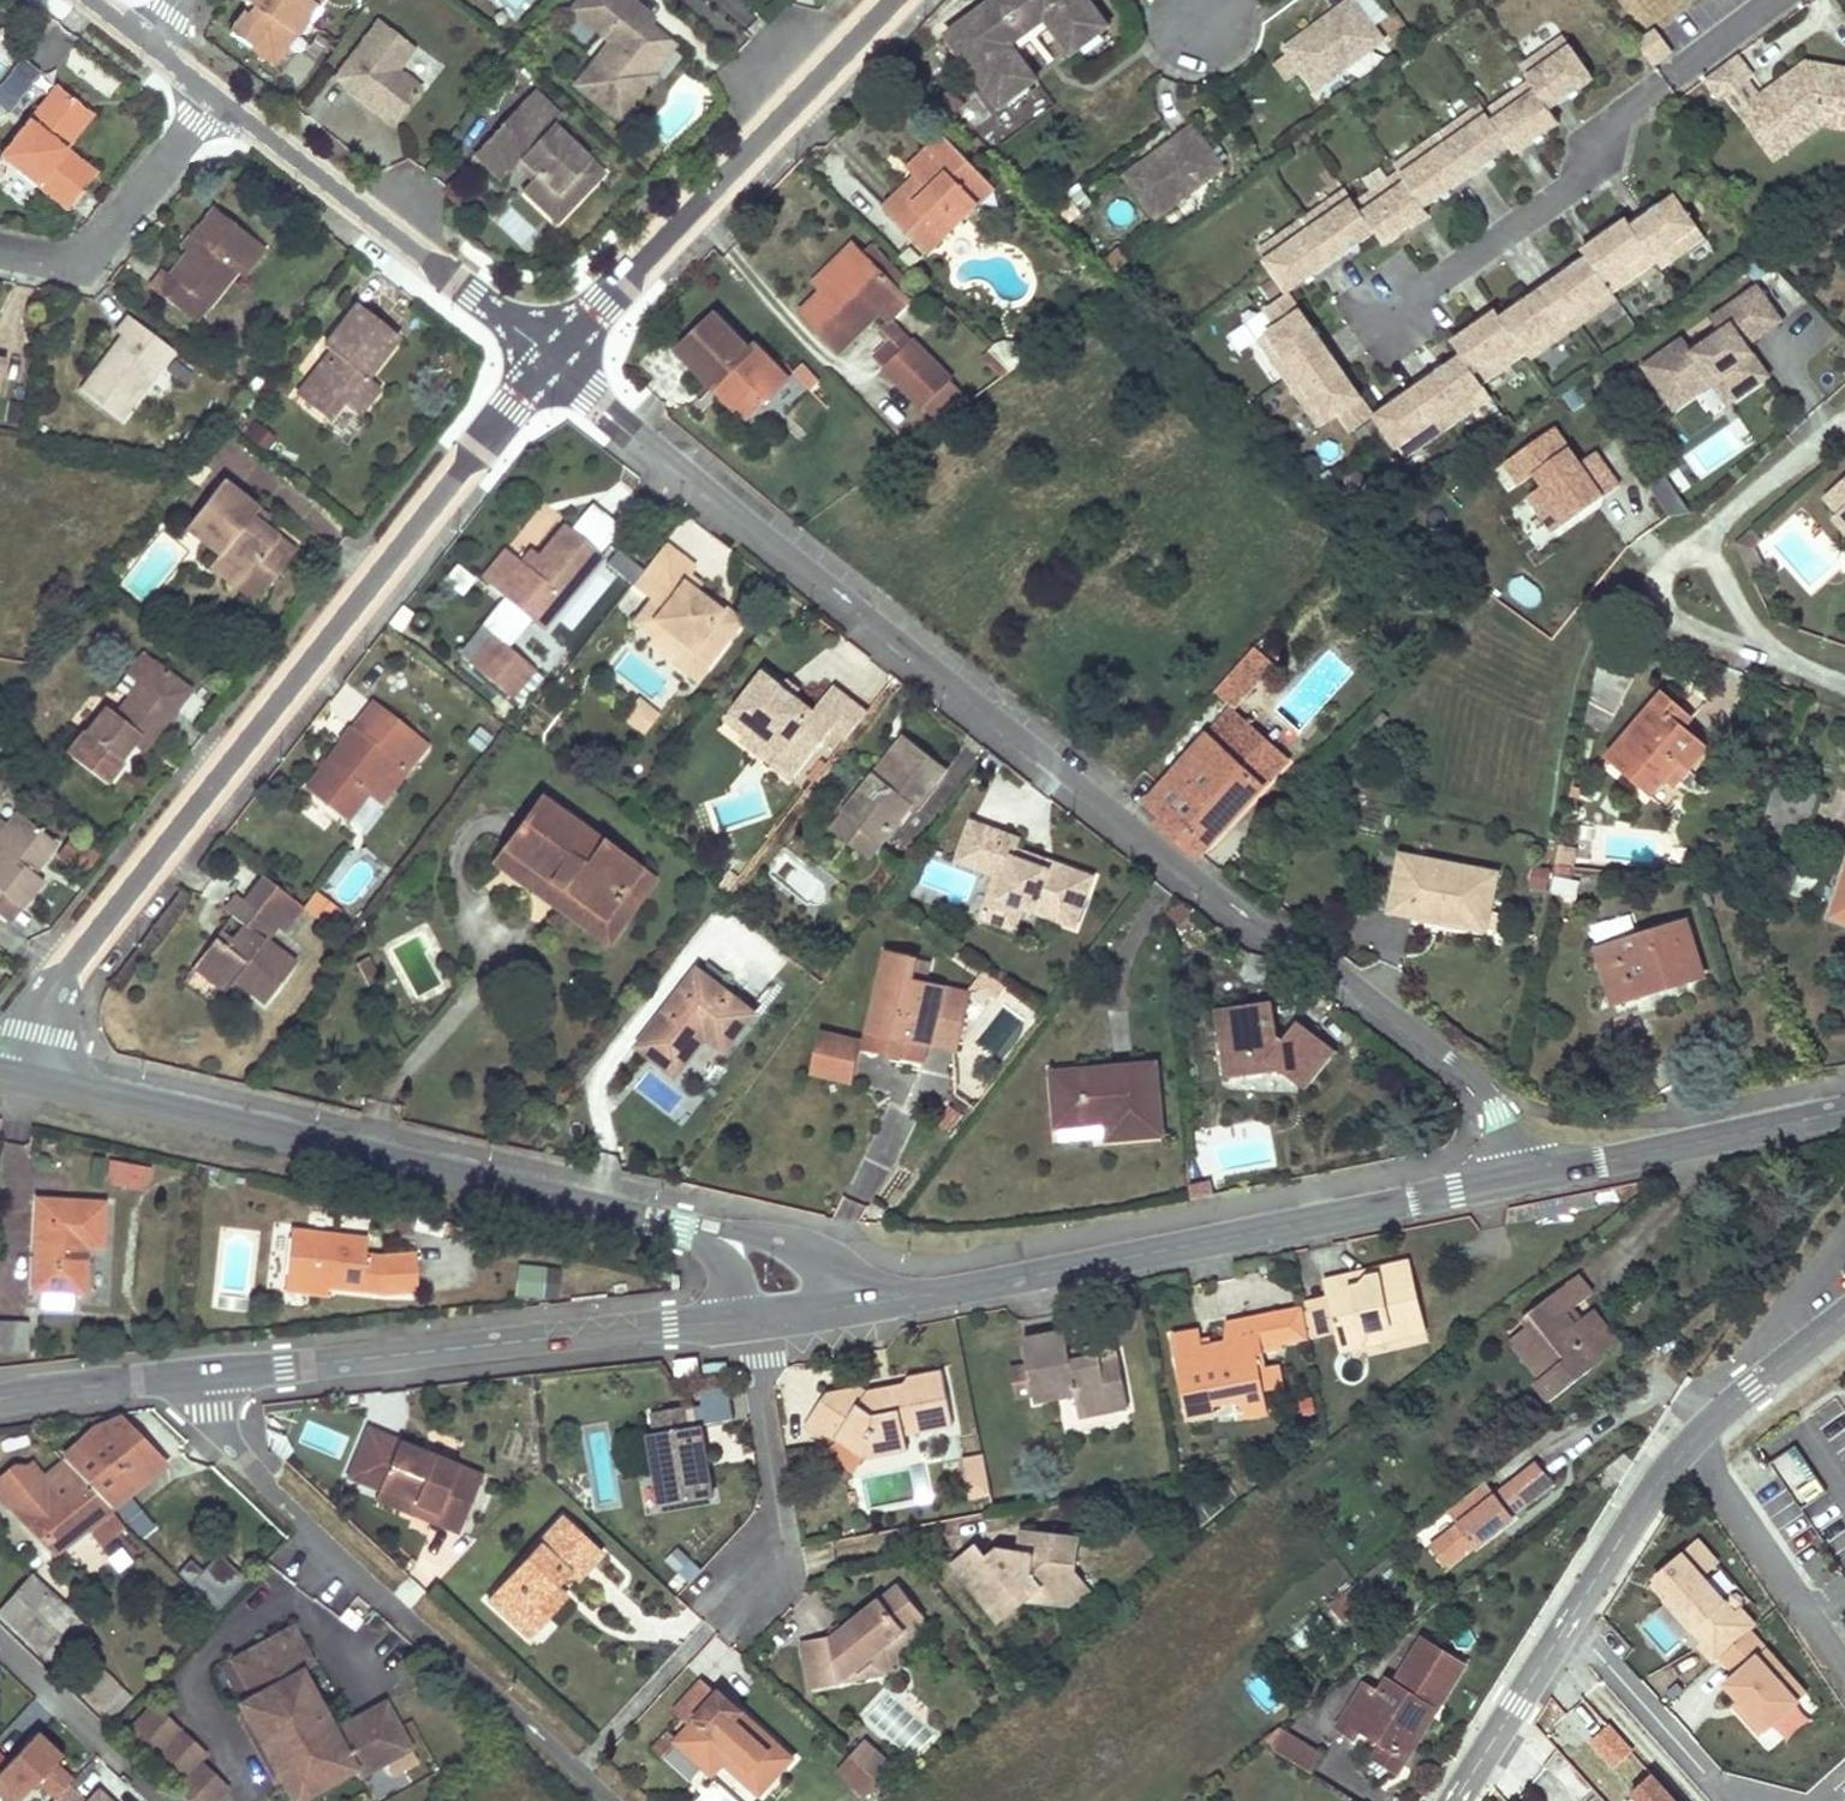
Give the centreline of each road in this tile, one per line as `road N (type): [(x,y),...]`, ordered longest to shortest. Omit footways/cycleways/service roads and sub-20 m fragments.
road 1 (residential): [(554,358),(1251,925),(1302,940),(1445,1055),(1485,1093),(1518,1178)]
road 2 (residential): [(554,358),(71,964),(39,1010),(19,1078)]
road 3 (tertiary): [(19,1078),(686,1228)]
road 4 (tertiary): [(1518,1178),(874,1303)]
road 5 (residential): [(610,1800),(335,1553),(230,1445),(207,1399)]
road 6 (tertiary): [(737,1318),(204,1377)]
road 7 (residential): [(901,0),(554,358)]
road 8 (residential): [(1450,1800),(1696,1429)]
road 9 (residential): [(554,358),(217,98)]
road 10 (tertiary): [(1844,1111),(1518,1178)]
road 11 (residential): [(732,1604),(773,1563),(779,1481),(760,1397),(764,1359),(737,1318)]
road 12 (residential): [(217,98),(80,266),(0,250)]
road 13 (residential): [(1696,1429),(1720,1488),(1844,1672)]
road 14 (tertiary): [(874,1303),(812,1249),(686,1228)]
road 15 (residential): [(1713,532),(1662,575),(1661,596),(1673,618),(1695,630),(1760,649)]
road 16 (tertiary): [(204,1377),(0,1399)]
road 17 (residential): [(1696,1429),(1844,1314)]
road 18 (residential): [(1713,532),(1844,417)]
road 19 (tertiary): [(874,1303),(737,1318)]
road 20 (residential): [(1665,80),(1773,0)]
road 21 (residential): [(1760,649),(1713,532)]

